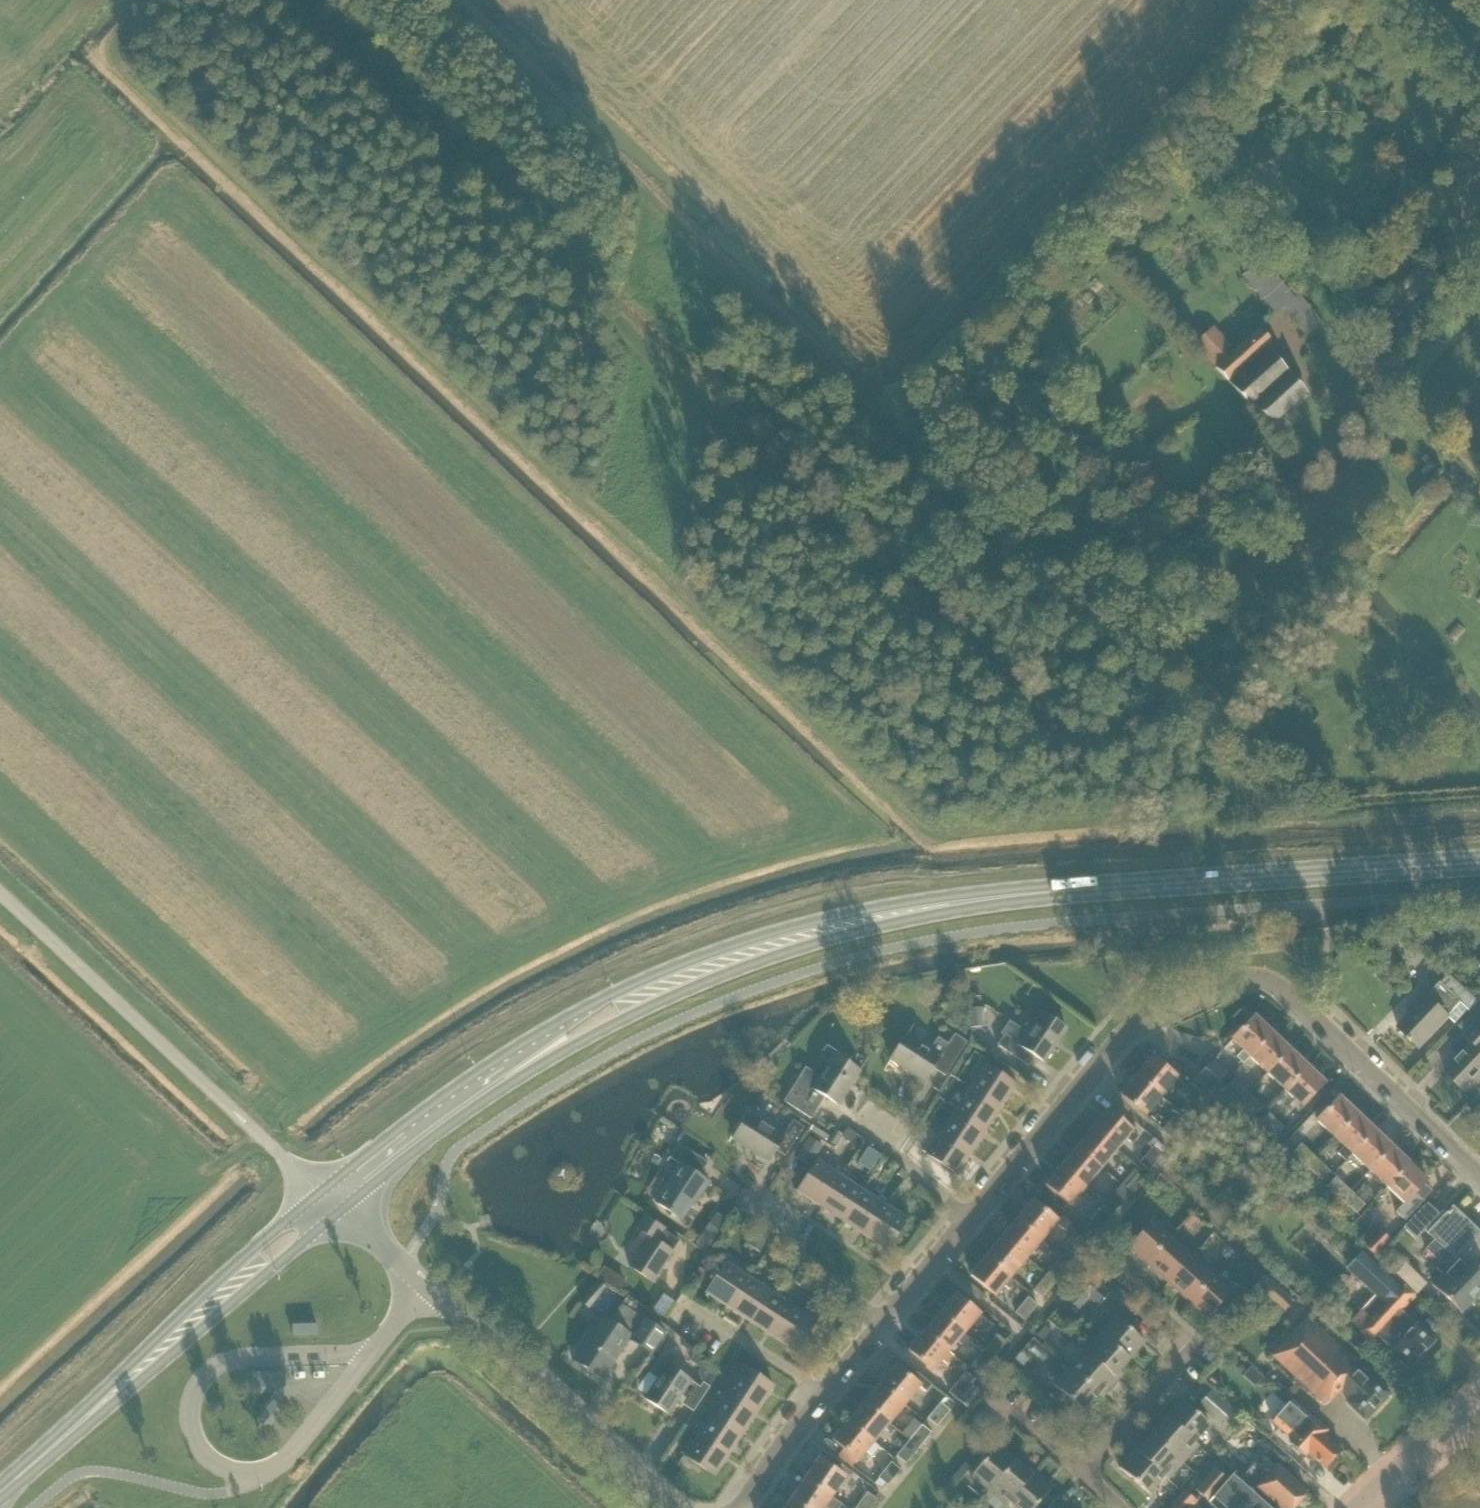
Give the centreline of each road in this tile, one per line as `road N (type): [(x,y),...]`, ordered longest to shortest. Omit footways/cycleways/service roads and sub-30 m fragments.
road 1 (primary): [(1068,891),(871,908),(648,976),(486,1063),(323,1189)]
road 2 (primary): [(343,1208),(501,1087),(659,1000),(806,945),(1068,891)]
road 3 (residential): [(970,1220),(1129,1032),(1238,980),(1267,981),(1290,995),(1479,1179)]
road 4 (unclassified): [(323,1189),(0,897)]
road 5 (primary): [(1068,891),(1479,862)]
road 6 (primary): [(42,1455),(86,1427),(343,1208)]
road 7 (primary): [(323,1189),(201,1294),(42,1455)]
road 8 (unclassified): [(672,1507),(421,1283)]
road 9 (unclassified): [(421,1283),(276,1470),(246,1475)]
road 10 (residential): [(1089,1473),(1201,1340)]
road 11 (residential): [(970,1220),(840,1116)]
road 12 (residential): [(883,1326),(756,1220)]
road 13 (residential): [(821,1395),(683,1305)]
road 14 (tertiary): [(1369,1496),(1479,1400)]
road 15 (residential): [(740,1507),(821,1395)]
road 16 (residential): [(883,1326),(970,1220)]
road 17 (residential): [(1089,1473),(986,1392)]

